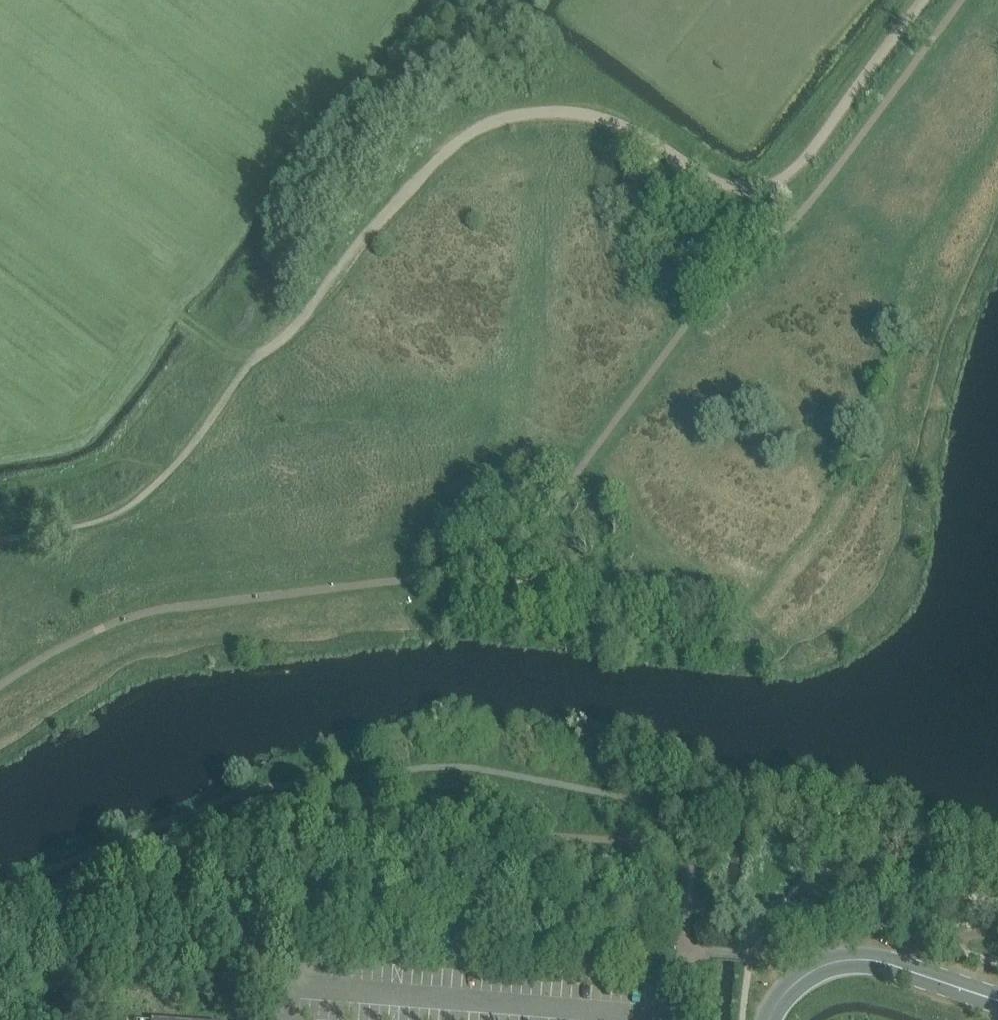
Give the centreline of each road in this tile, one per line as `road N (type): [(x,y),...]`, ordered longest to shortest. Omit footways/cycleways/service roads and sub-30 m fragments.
road 1 (tertiary): [(767,1019),(787,989),(839,960),(892,965),(997,1001)]

